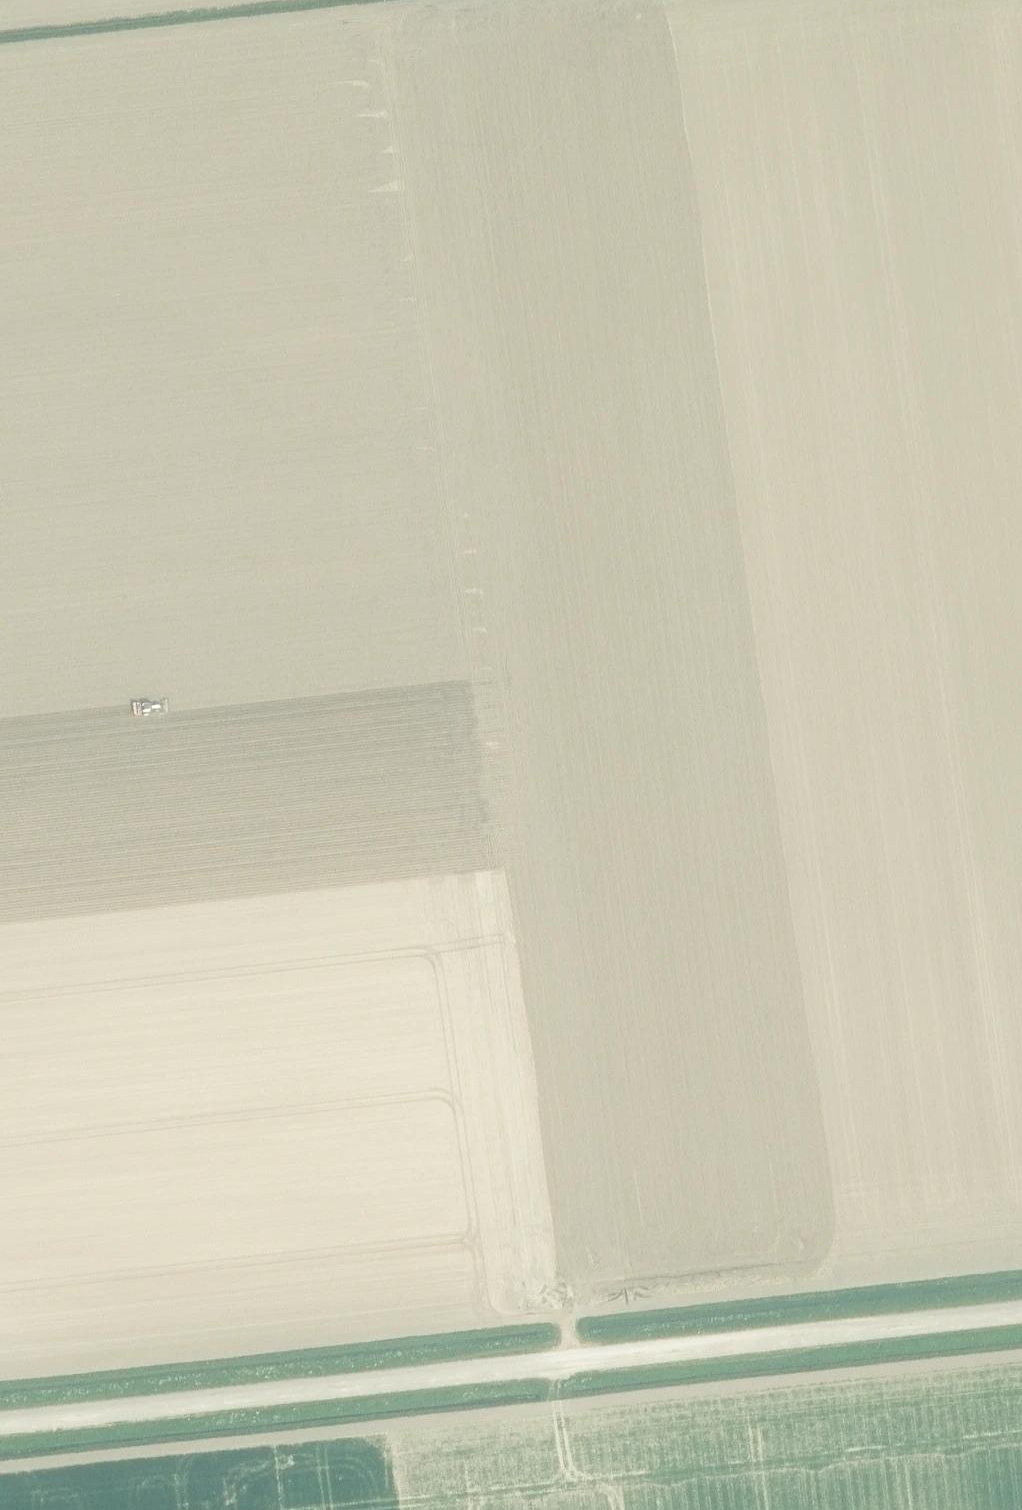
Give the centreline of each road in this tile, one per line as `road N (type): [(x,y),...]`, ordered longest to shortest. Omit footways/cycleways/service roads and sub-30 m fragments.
road 1 (unclassified): [(0,1422),(1021,1312)]

